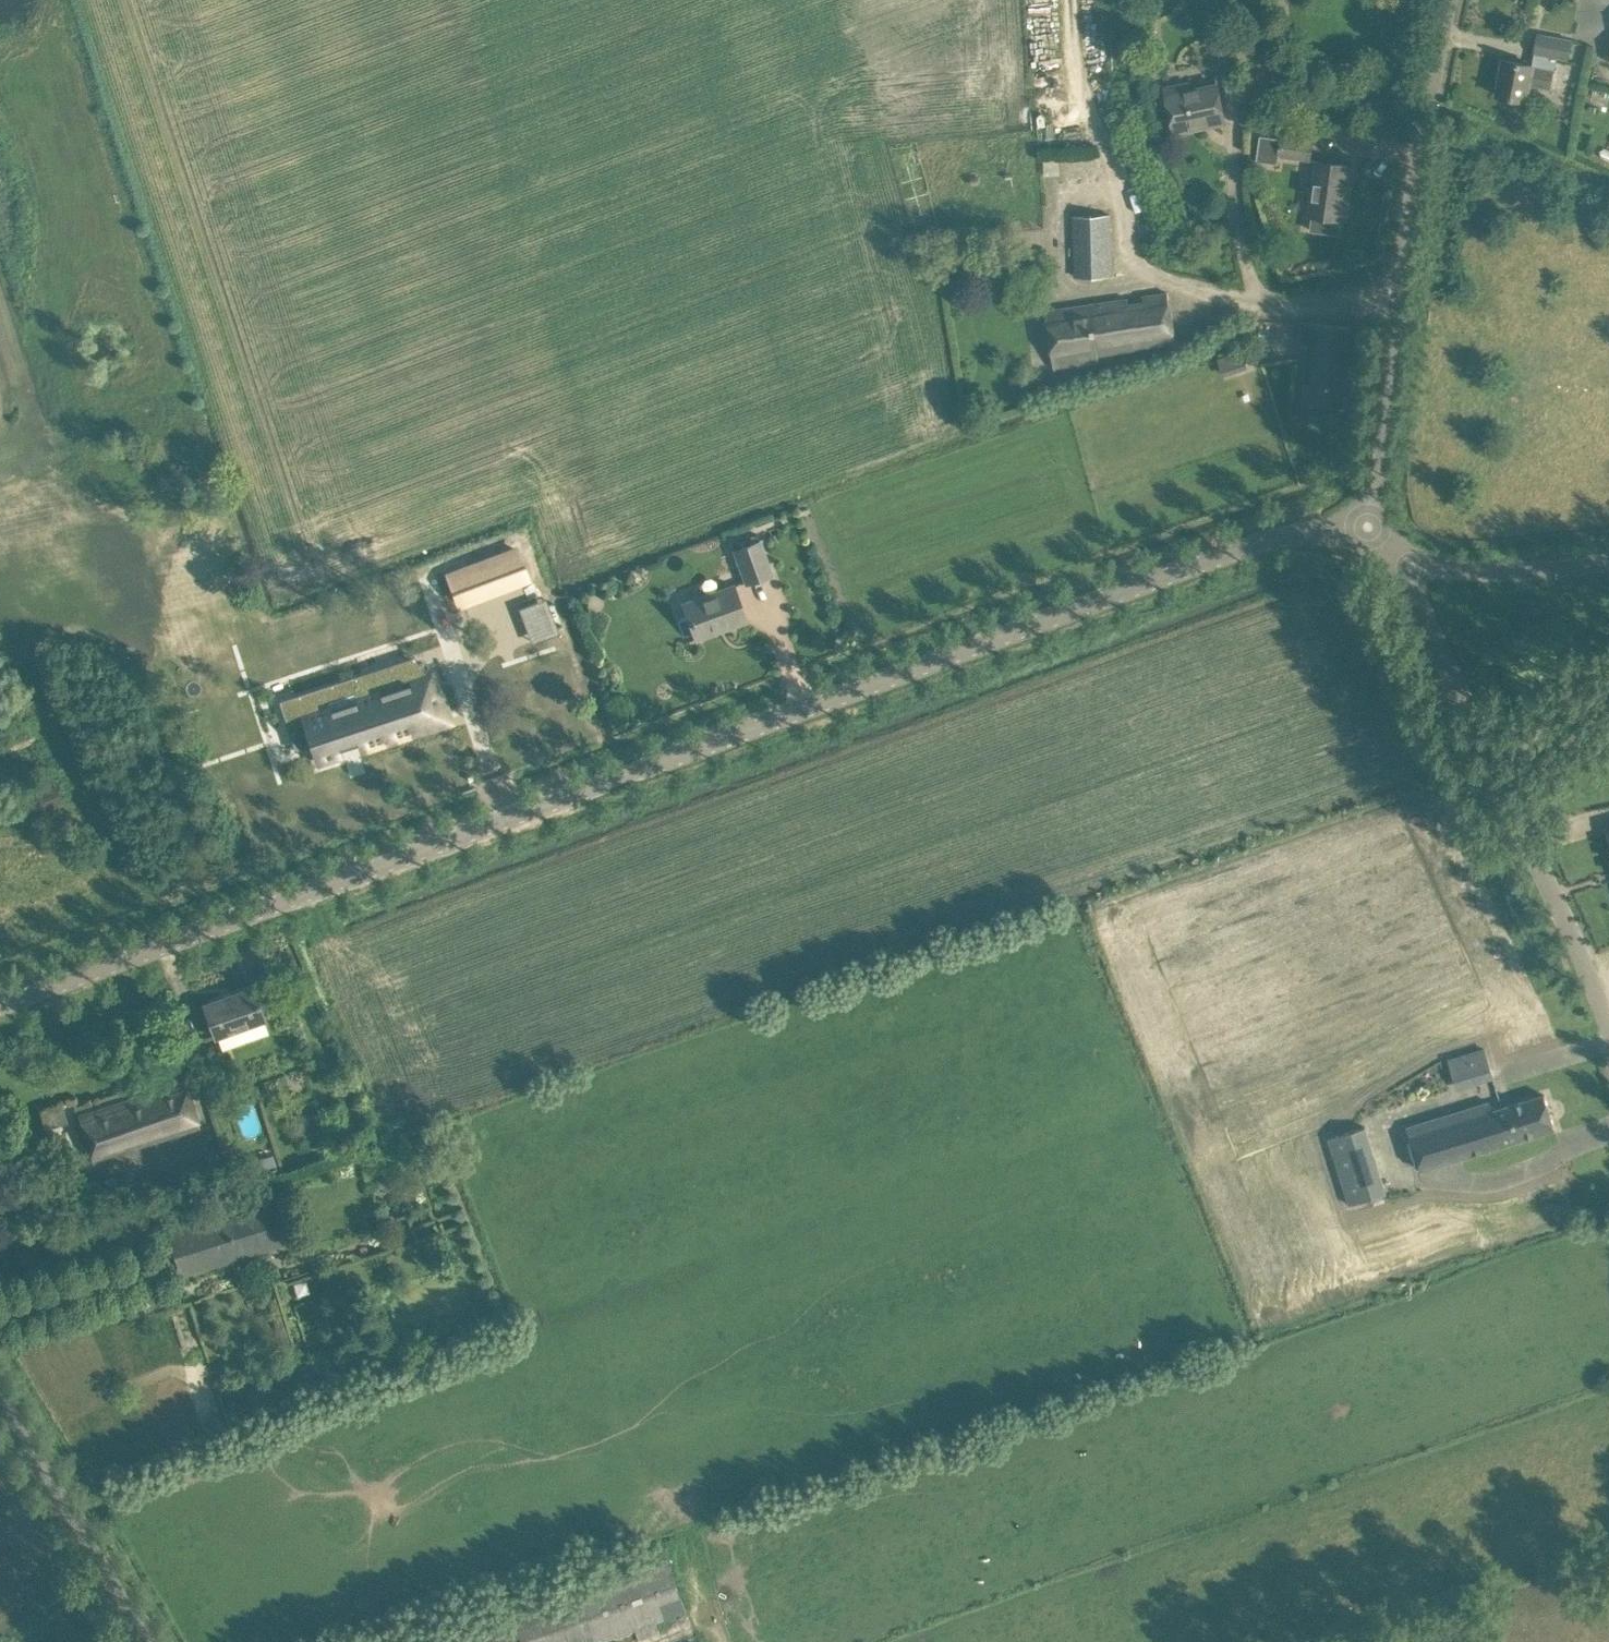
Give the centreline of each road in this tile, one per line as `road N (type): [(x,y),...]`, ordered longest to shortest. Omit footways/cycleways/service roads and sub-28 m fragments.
road 1 (unclassified): [(0,1003),(1276,536),(1367,531)]
road 2 (unclassified): [(1405,280),(1288,306),(1246,262),(1237,204),(1243,107),(1276,39),(1281,0)]
road 3 (unclassified): [(1608,1034),(1495,766)]
road 4 (unclassified): [(146,1641),(0,1393)]
road 5 (unclassified): [(1405,280),(1446,0)]
road 6 (unclassified): [(1367,531),(1405,280)]
road 7 (unclassified): [(1495,766),(1403,562)]
road 8 (unclassified): [(1403,562),(1486,571),(1608,563)]
road 9 (unclassified): [(1495,766),(1608,675)]

